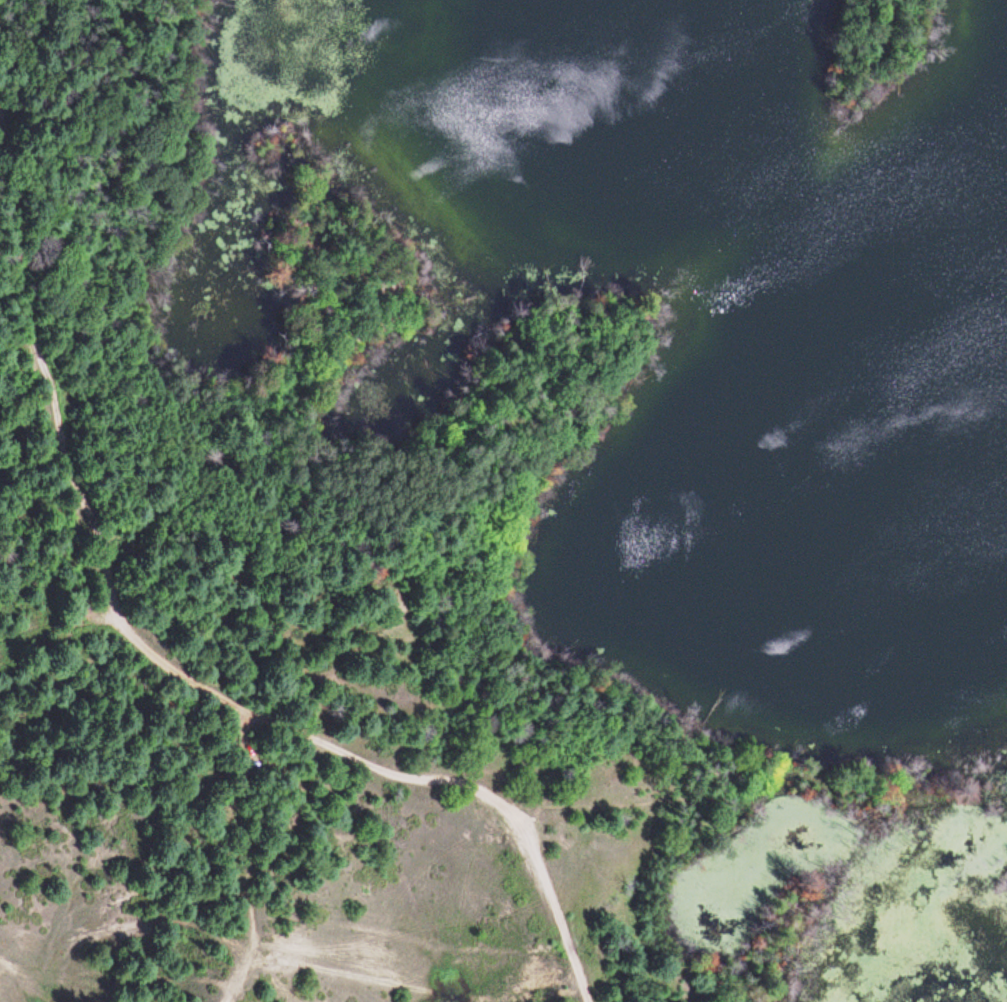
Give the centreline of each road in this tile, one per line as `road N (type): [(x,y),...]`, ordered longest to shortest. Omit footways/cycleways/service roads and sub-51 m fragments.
road 1 (track): [(584,1001),(536,854),(486,795),(224,707),(138,651),(118,626),(15,302),(0,133)]

